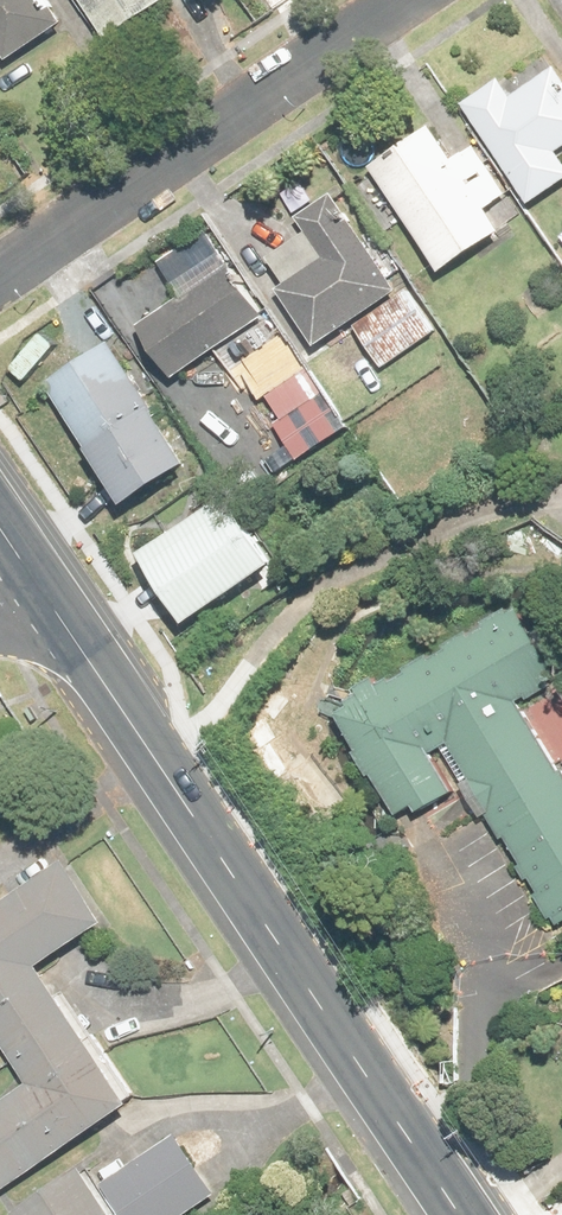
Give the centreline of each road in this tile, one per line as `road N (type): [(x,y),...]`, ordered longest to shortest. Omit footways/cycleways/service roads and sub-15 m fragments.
road 1 (tertiary): [(41,581),(462,1214)]
road 2 (residential): [(419,0),(0,281)]

